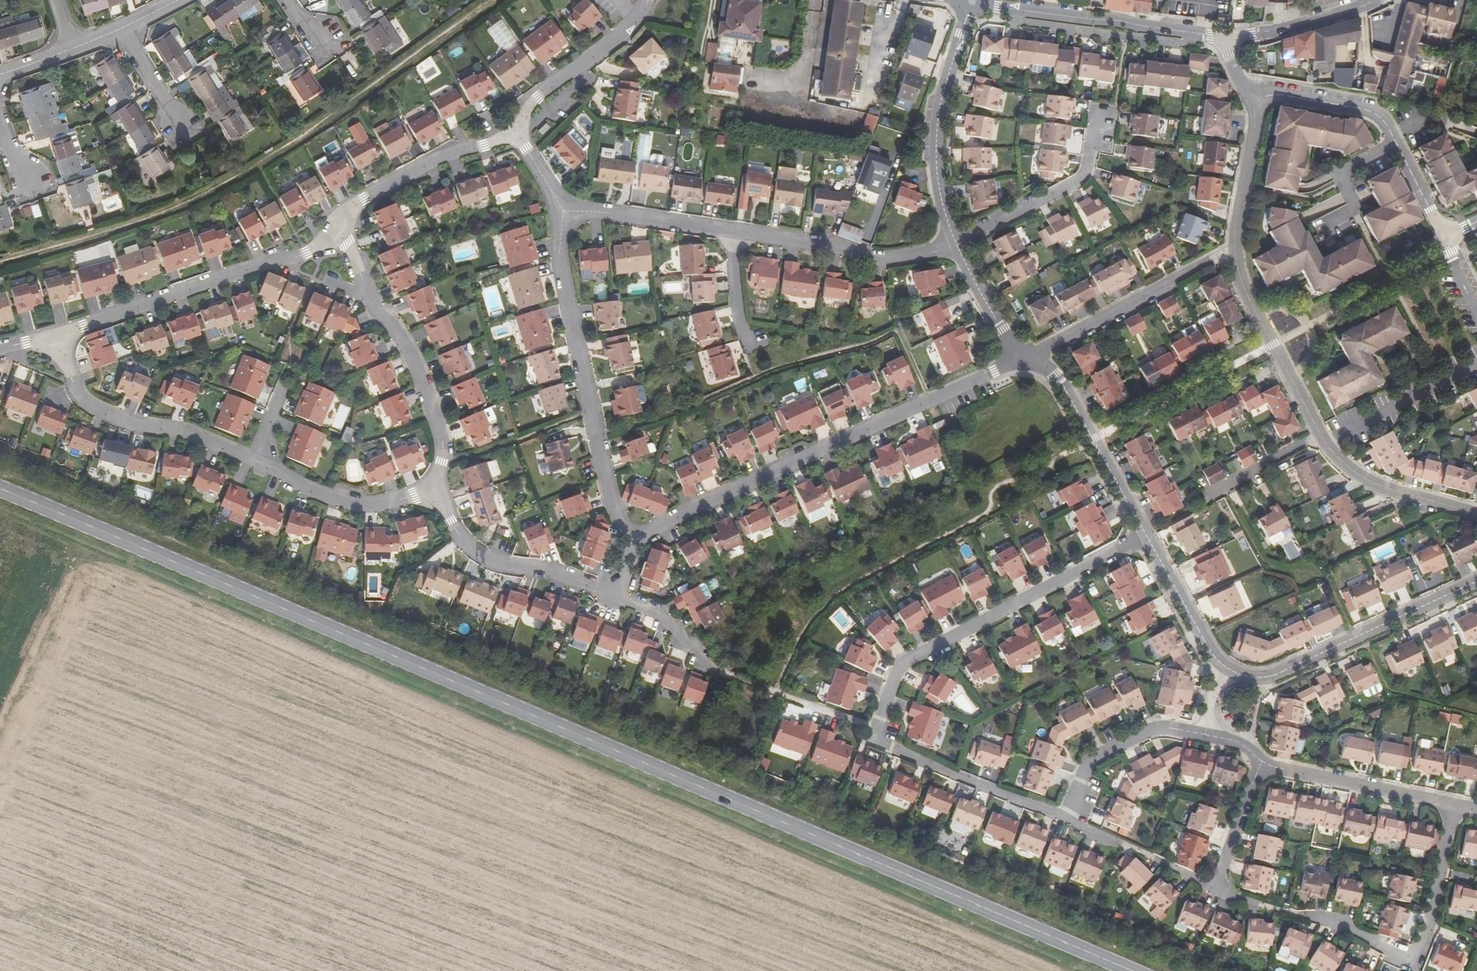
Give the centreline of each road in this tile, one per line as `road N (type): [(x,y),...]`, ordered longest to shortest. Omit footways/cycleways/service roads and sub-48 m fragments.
road 1 (secondary): [(0,488),(1134,970)]
road 2 (track): [(492,0),(257,166),(141,220),(0,261)]
road 3 (residential): [(637,540),(652,540),(701,509),(1023,358)]
road 4 (residential): [(1150,539),(921,659),(908,670),(883,730)]
road 5 (residential): [(637,540),(625,530),(566,271),(569,215)]
road 6 (residential): [(56,334),(307,253),(337,228)]
road 7 (residential): [(436,485),(443,437),(420,373),(375,312),(337,228)]
road 8 (residential): [(1476,581),(1282,672),(1263,677),(1227,668)]
road 9 (residential): [(1448,236),(1381,118),(1278,95),(1252,98)]
road 10 (residential): [(56,334),(88,404),(134,428),(190,432),(253,462)]
road 11 (residential): [(1224,39),(972,2)]
road 12 (residential): [(956,244),(938,139),(972,2)]
road 13 (residential): [(1023,358),(1234,249)]
road 14 (residential): [(618,595),(485,559),(461,538),(436,485)]
road 15 (residential): [(1150,539),(1066,385),(1023,358)]
road 16 (residential): [(883,730),(880,742),(1073,821)]
road 17 (residential): [(956,244),(890,256),(746,236)]
road 18 (residential): [(337,228),(365,198),(416,169),(505,138),(521,140)]
road 19 (residential): [(1098,114),(1084,178),(956,244)]
road 20 (residential): [(1322,437),(1241,282),(1234,249)]
road 21 (residential): [(1455,804),(1261,764)]
road 22 (residential): [(521,140),(530,104),(616,38),(648,0)]
road 23 (residential): [(436,485),(374,506),(348,503),(253,462)]
road 24 (residential): [(1207,734),(1161,727),(1119,745),(1097,763),(1073,821)]
road 25 (residential): [(746,236),(569,215)]
road 26 (residential): [(1476,515),(1363,479),(1322,437)]
road 27 (residential): [(1414,960),(1426,941),(1455,804)]
road 28 (residential): [(1234,249),(1259,120),(1252,98)]
road 29 (residential): [(1373,0),(1224,39)]
road 30 (residential): [(1227,668),(1150,539)]
road 31 (residential): [(1023,358),(956,244)]
road 32 (residential): [(1261,764),(1219,885)]
road 33 (residential): [(1322,437),(1211,498)]
road 34 (residential): [(1297,916),(1414,960)]

